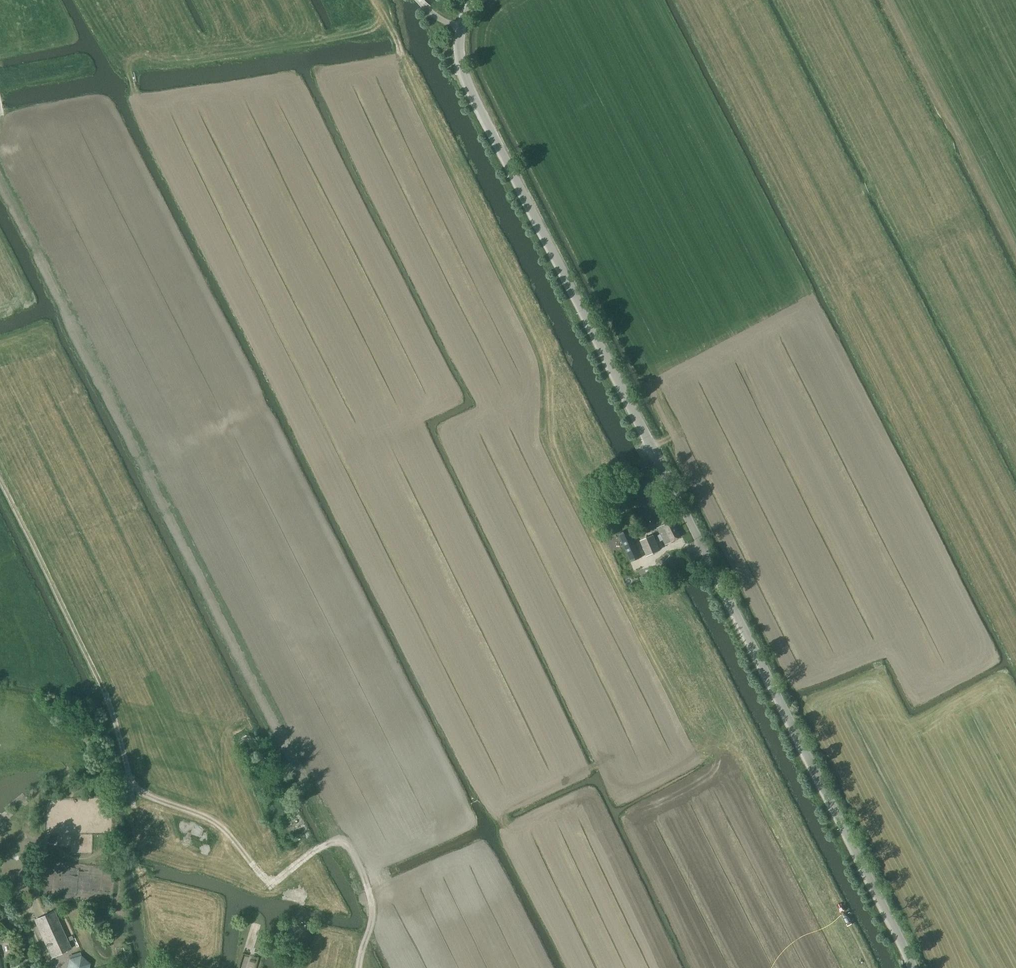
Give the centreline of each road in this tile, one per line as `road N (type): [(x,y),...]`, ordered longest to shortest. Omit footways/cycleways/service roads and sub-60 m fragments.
road 1 (unclassified): [(915,967),(469,85),(460,36),(474,0)]
road 2 (track): [(0,482),(103,687),(134,790),(215,819),(274,883),(344,843),(371,897),(360,967)]

